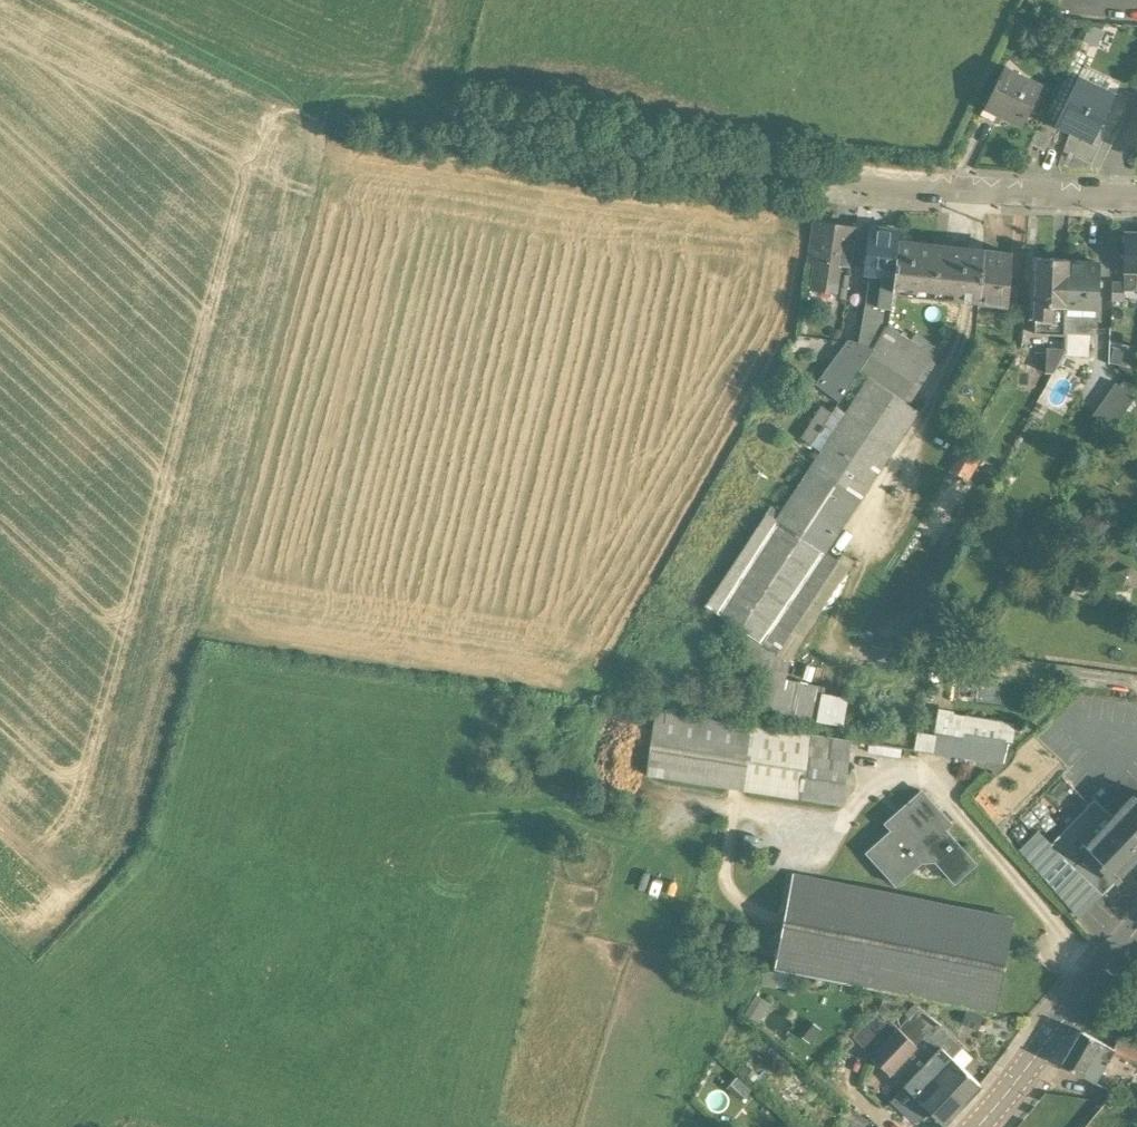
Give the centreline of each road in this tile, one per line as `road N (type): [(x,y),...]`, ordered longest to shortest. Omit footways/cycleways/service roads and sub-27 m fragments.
road 1 (residential): [(1136,199),(803,173)]
road 2 (track): [(803,173),(513,123)]
road 3 (secondary): [(977,1126),(1064,1020)]

